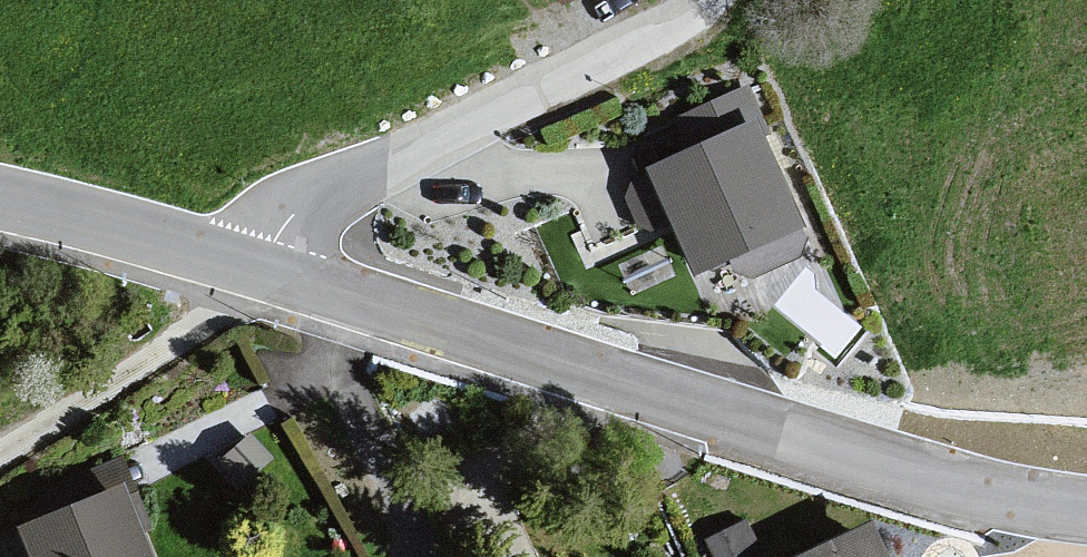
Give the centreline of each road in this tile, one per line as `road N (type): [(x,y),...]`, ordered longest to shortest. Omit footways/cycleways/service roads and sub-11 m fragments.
road 1 (tertiary): [(254,270),(860,460),(1086,513)]
road 2 (residential): [(254,270),(299,208),(324,192),(433,144),(704,0)]
road 3 (tertiary): [(0,201),(254,270)]

